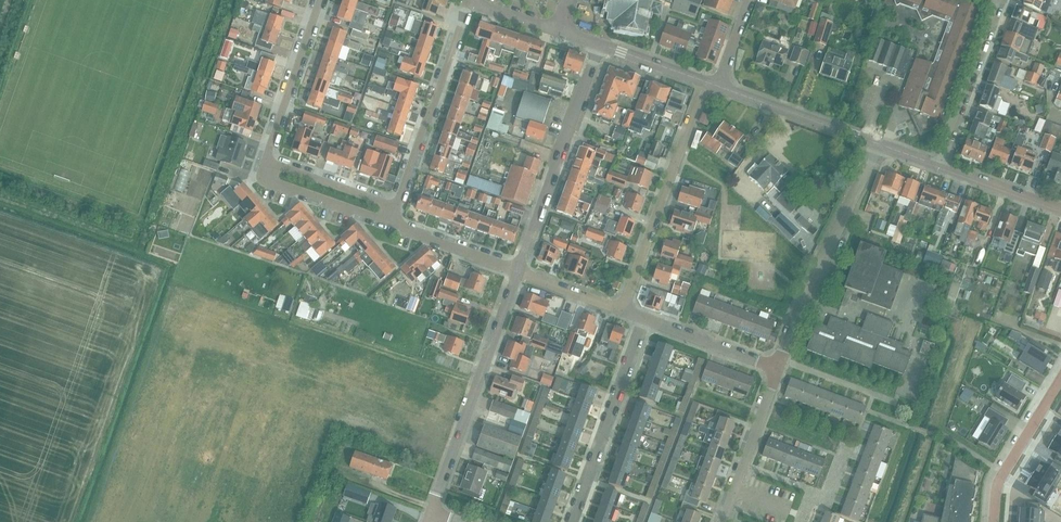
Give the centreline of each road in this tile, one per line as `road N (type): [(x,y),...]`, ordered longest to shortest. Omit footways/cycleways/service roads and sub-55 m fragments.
road 1 (tertiary): [(431,512),(517,271)]
road 2 (residential): [(779,367),(878,143)]
road 3 (residential): [(704,81),(622,310)]
road 4 (tertiary): [(517,271),(600,44)]
road 5 (residential): [(395,207),(469,2)]
road 6 (residential): [(571,521),(645,318)]
road 7 (residential): [(938,167),(999,0)]
road 8 (secondary): [(878,143),(718,87)]
road 9 (residential): [(267,161),(320,0)]
road 10 (residential): [(723,521),(779,367)]
road 11 (residential): [(994,521),(1001,474),(1060,378)]
road 12 (residential): [(267,161),(279,186),(391,223)]
road 13 (residential): [(779,367),(645,318)]
road 14 (residential): [(395,207),(267,161)]
road 15 (residential): [(391,223),(517,271)]
road 16 (secondary): [(938,167),(1060,209)]

